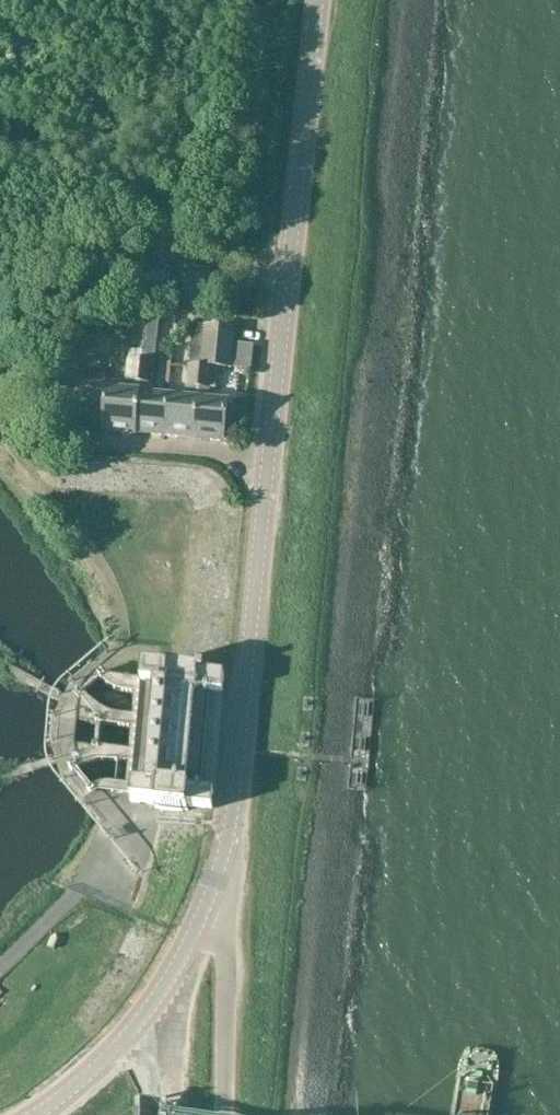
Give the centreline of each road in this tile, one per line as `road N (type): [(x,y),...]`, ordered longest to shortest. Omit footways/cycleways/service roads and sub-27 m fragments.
road 1 (tertiary): [(219,887),(242,753),(319,0)]
road 2 (tertiary): [(34,1114),(91,1074),(162,998),(219,887)]
road 3 (unclassified): [(229,1114),(232,948),(219,887)]

